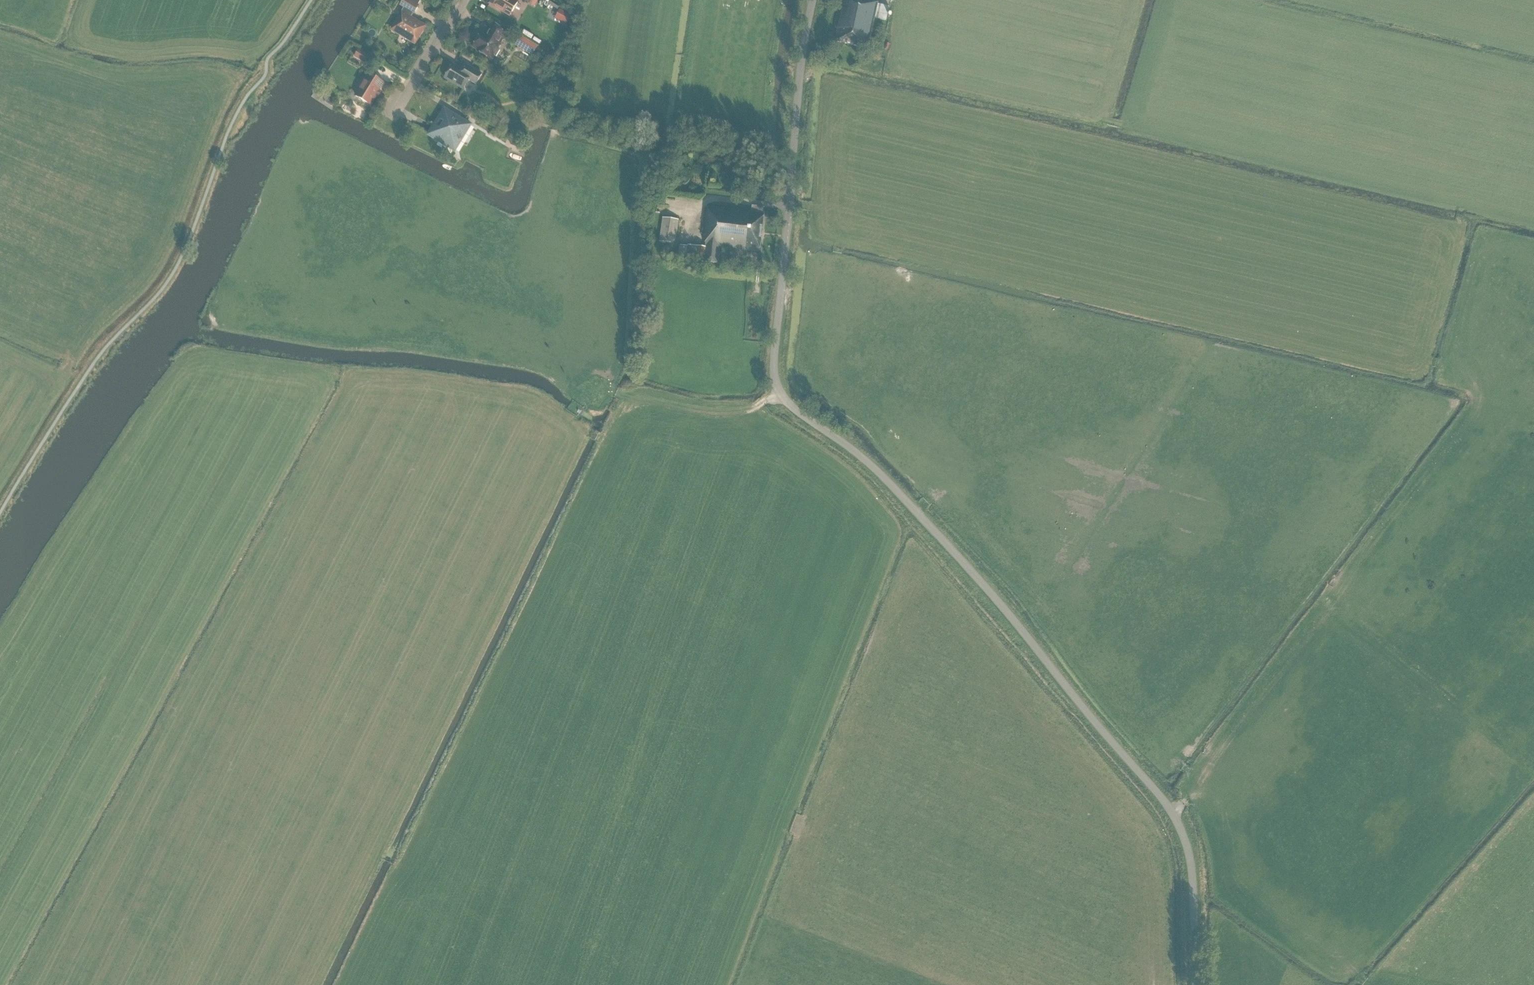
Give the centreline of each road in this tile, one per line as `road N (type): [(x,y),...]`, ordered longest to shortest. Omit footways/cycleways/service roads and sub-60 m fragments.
road 1 (tertiary): [(1195,984),(1189,855),(1166,804),(903,498),(780,394),(774,362),(812,0)]
road 2 (residential): [(393,119),(465,0)]

